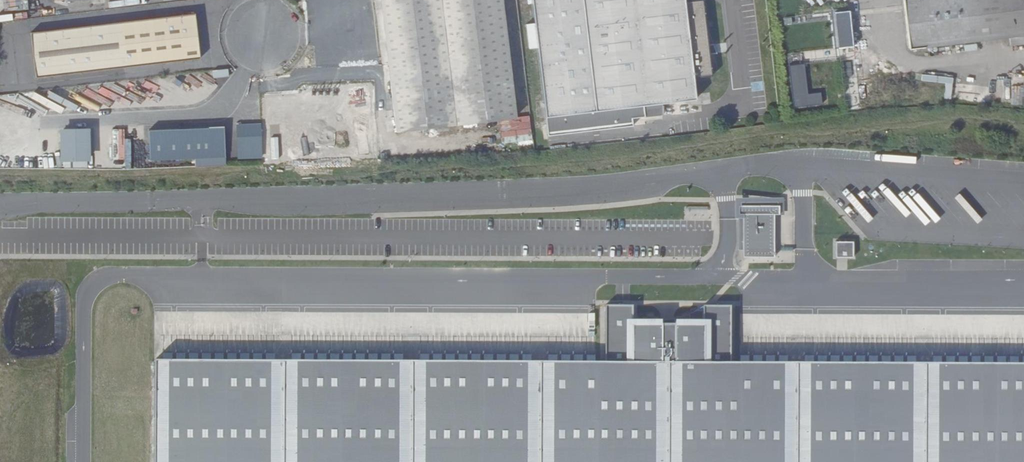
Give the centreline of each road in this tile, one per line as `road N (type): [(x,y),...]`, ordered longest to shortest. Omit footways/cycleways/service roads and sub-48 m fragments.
road 1 (track): [(1023,130),(756,133),(527,162),(0,171)]

